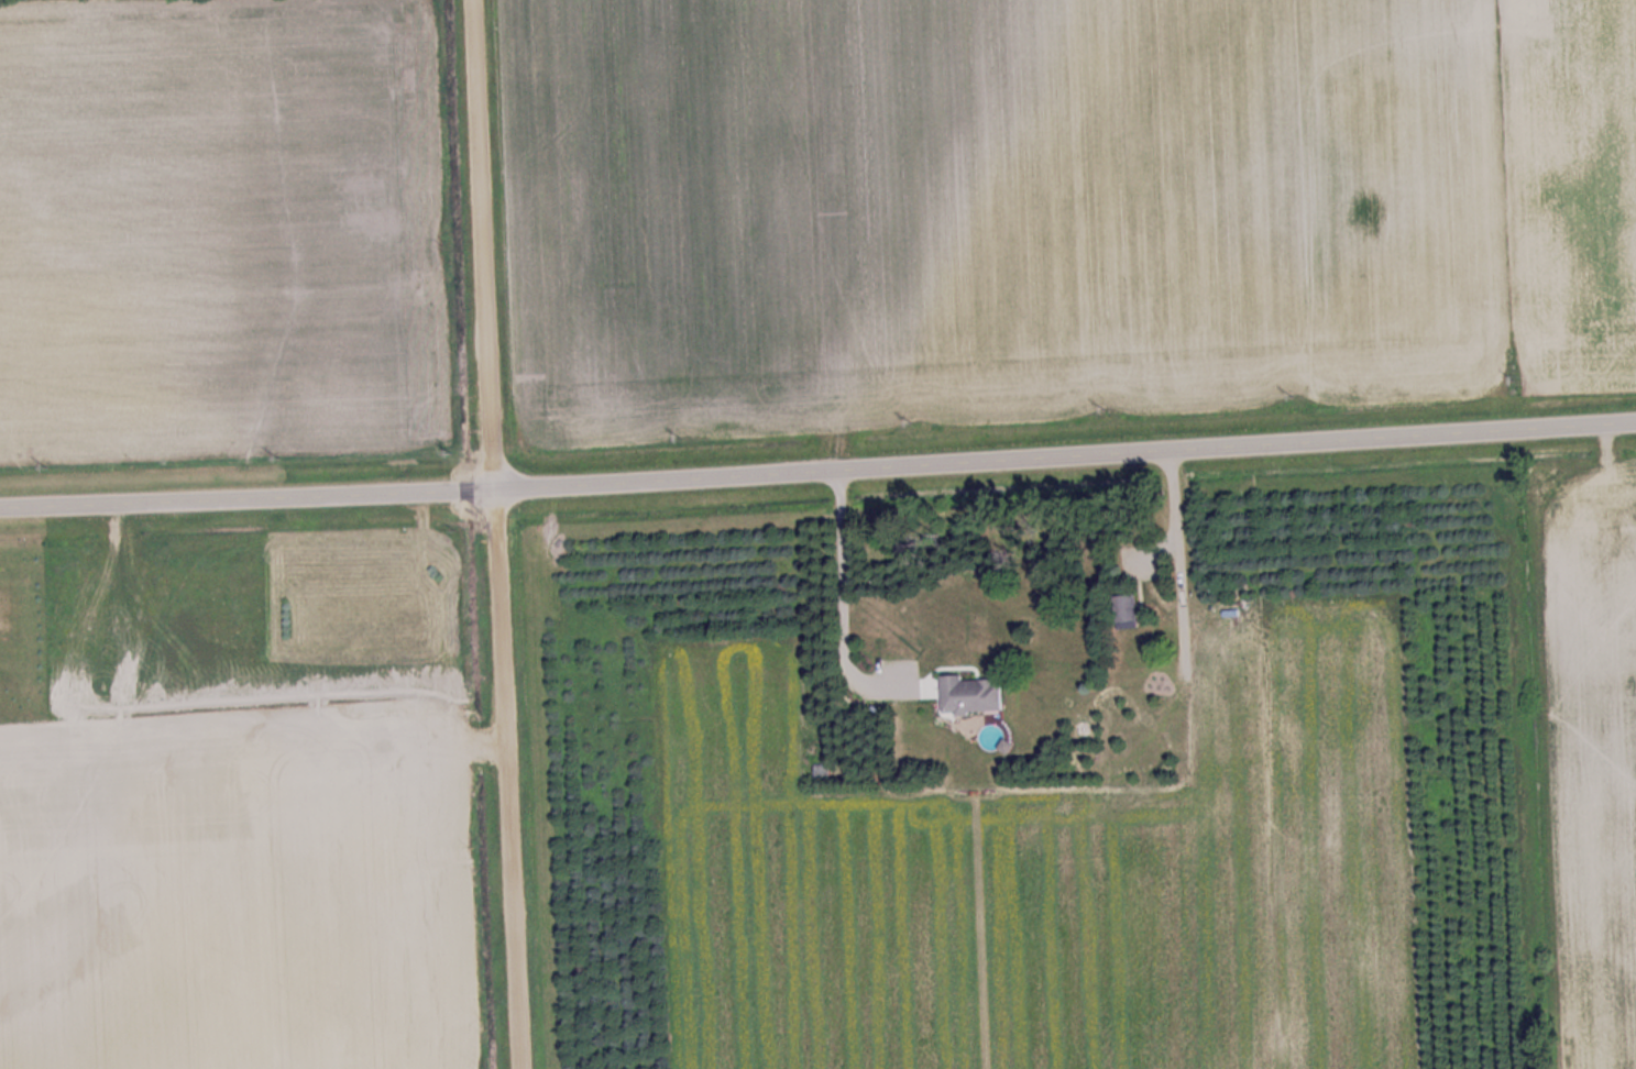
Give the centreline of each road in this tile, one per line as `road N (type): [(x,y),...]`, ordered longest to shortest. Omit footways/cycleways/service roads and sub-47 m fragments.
road 1 (residential): [(0,505),(488,492),(1635,422)]
road 2 (residential): [(514,1068),(468,0)]

